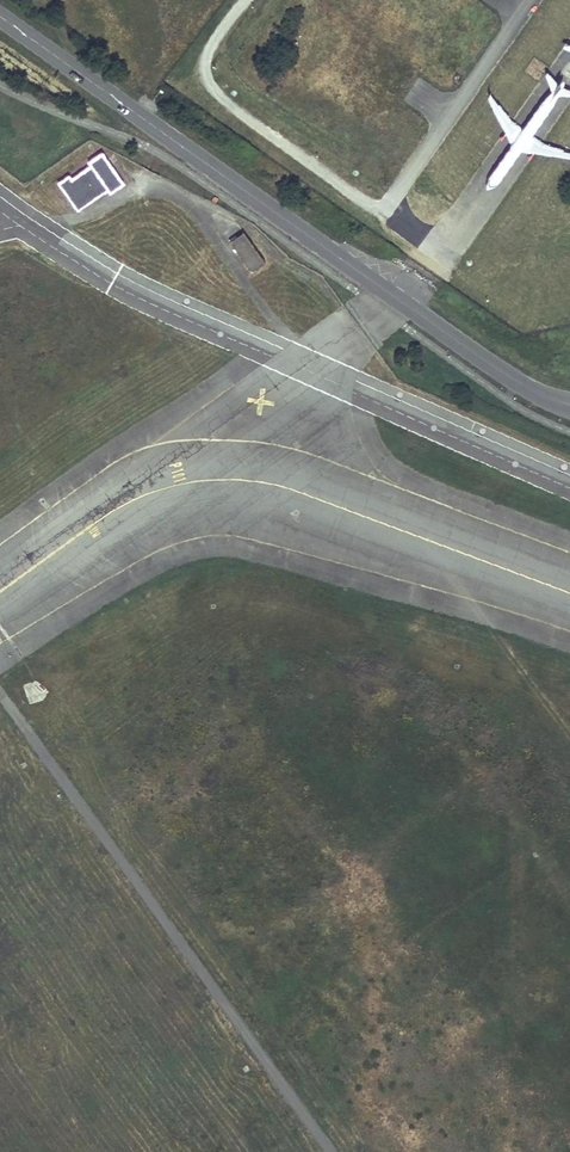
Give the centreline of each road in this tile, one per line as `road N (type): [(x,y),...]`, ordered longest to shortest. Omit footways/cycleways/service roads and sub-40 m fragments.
road 1 (secondary): [(559,404),(0,16)]

